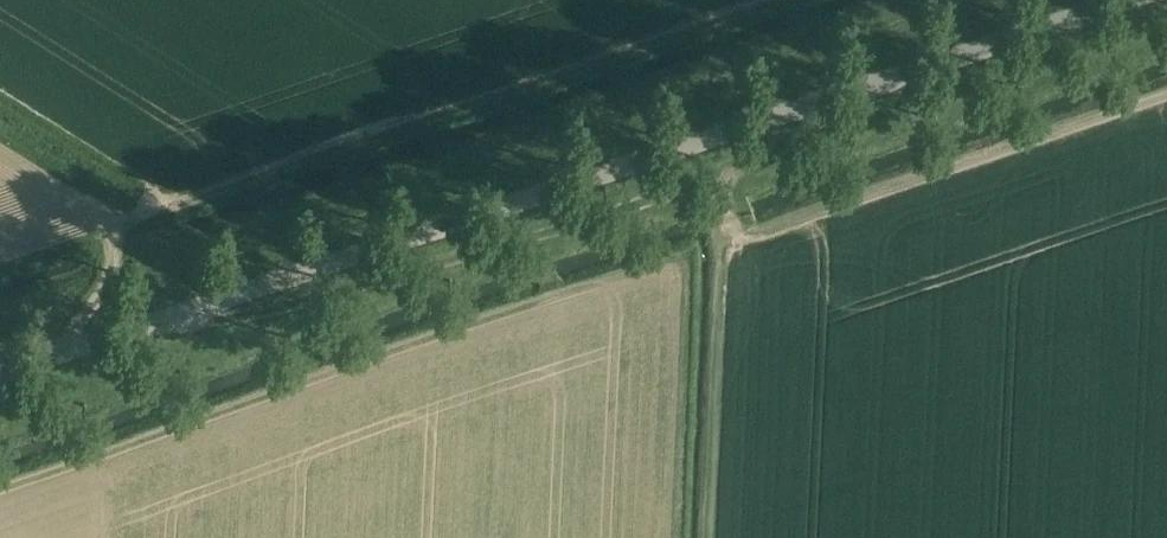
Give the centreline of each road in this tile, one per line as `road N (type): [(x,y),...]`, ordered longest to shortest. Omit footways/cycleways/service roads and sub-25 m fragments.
road 1 (tertiary): [(0,375),(1110,0)]
road 2 (track): [(725,181),(260,311),(155,323)]
road 3 (track): [(707,537),(725,181),(810,132),(878,78)]

